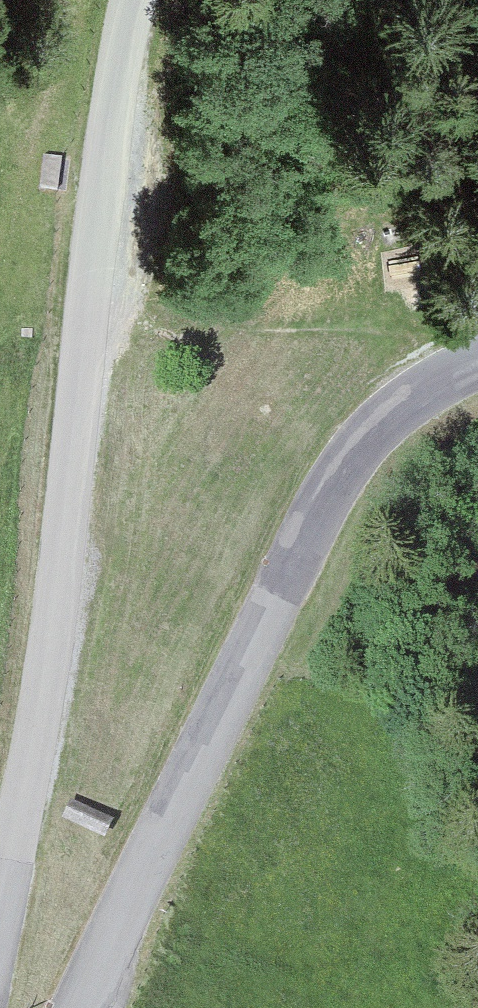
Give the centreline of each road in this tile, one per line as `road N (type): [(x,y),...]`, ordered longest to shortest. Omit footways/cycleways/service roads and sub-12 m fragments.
road 1 (unclassified): [(0,927),(31,773),(113,109),(136,0)]
road 2 (tertiary): [(90,1007),(249,654),(339,484),(401,410),(477,362)]

